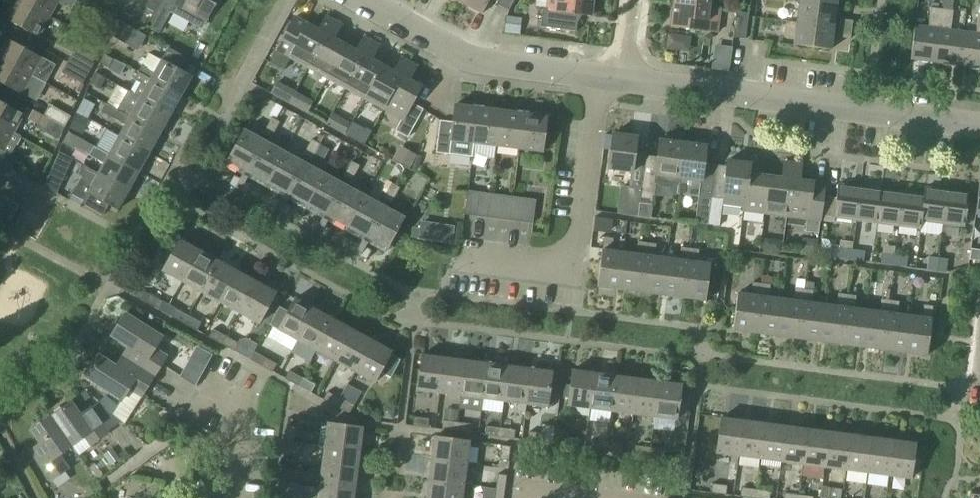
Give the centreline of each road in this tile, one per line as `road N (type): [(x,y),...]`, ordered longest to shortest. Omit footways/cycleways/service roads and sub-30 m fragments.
road 1 (residential): [(979,126),(619,76)]
road 2 (residential): [(468,260),(567,272),(593,72)]
road 3 (residential): [(593,72),(442,44),(357,0)]

